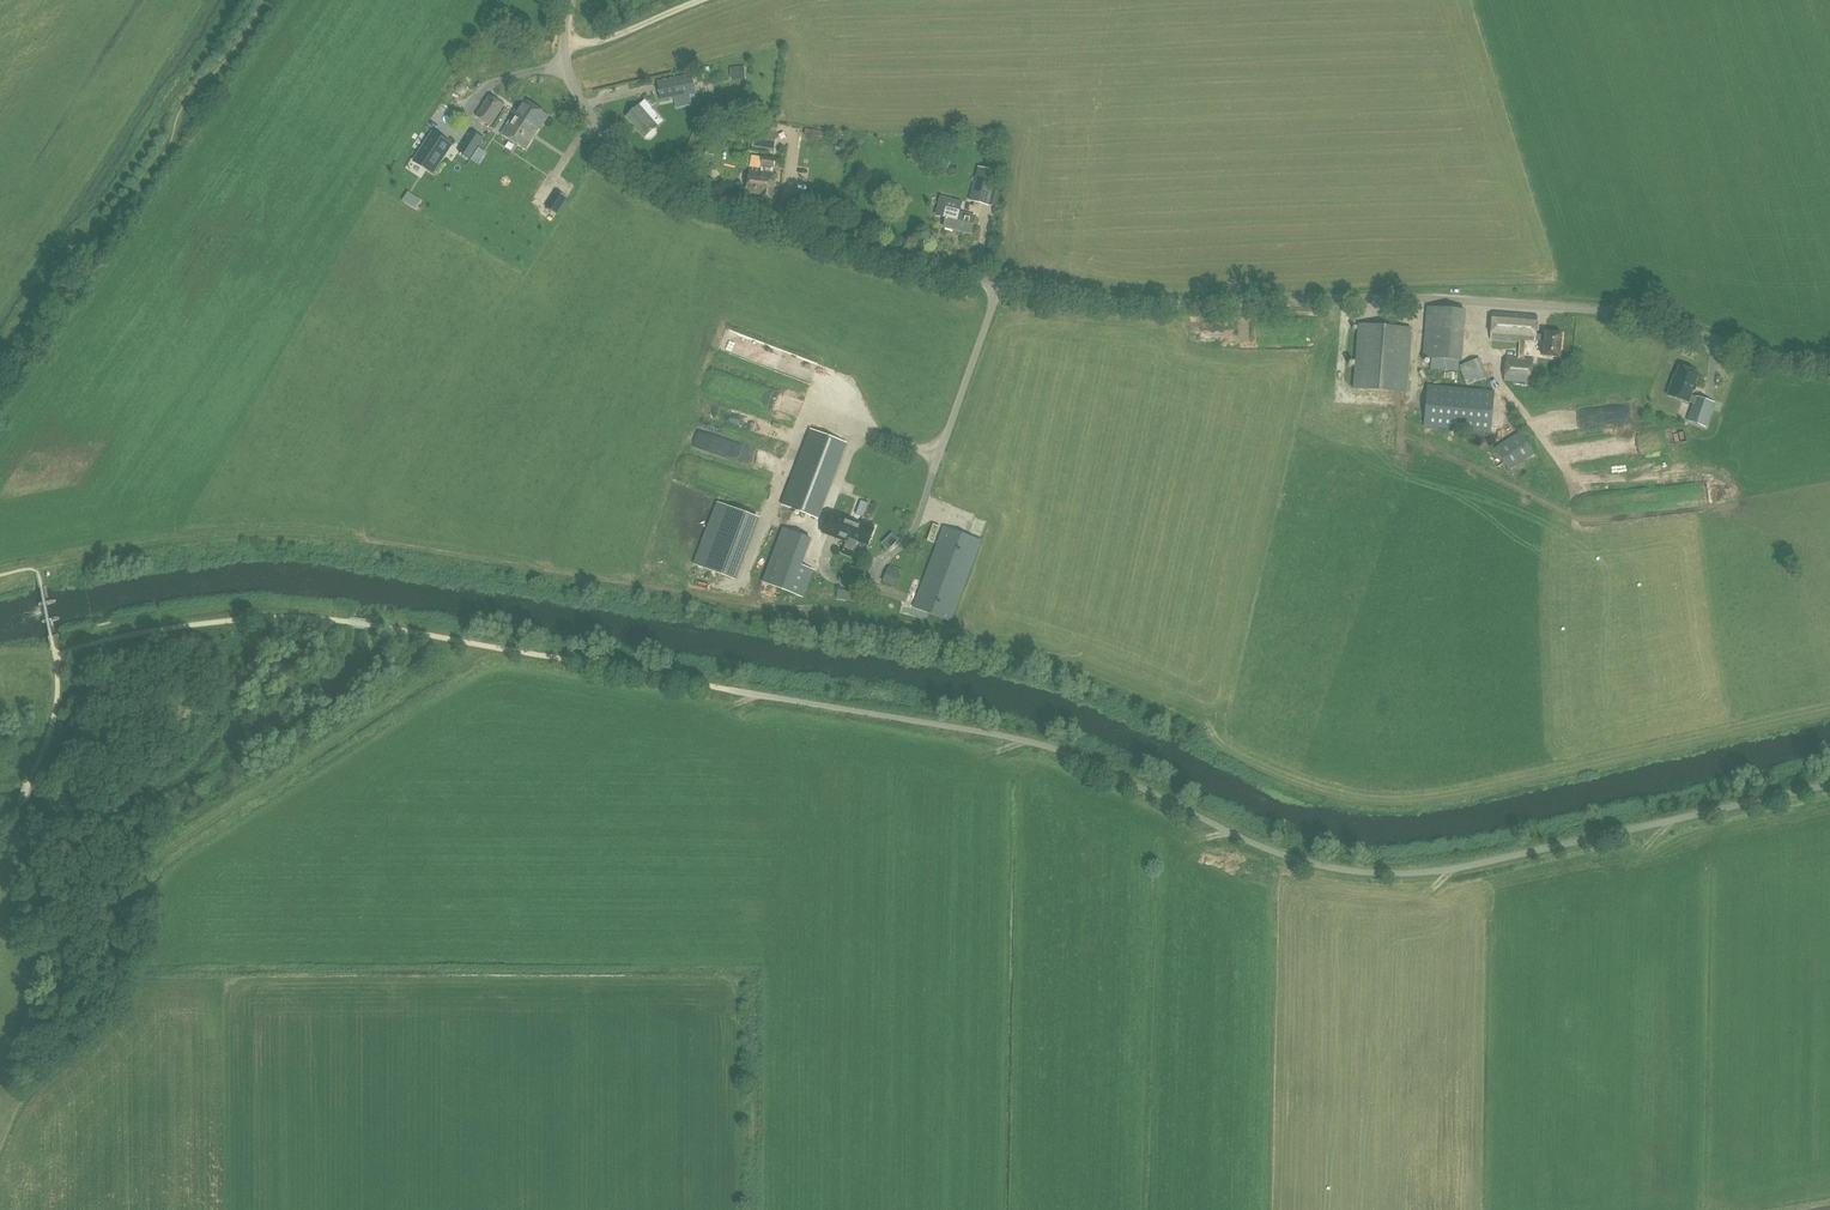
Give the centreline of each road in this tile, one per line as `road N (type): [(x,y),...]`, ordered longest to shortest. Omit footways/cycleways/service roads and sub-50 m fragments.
road 1 (unclassified): [(1829,361),(1767,355),(1649,318),(1571,307),(1382,298),(1158,303),(999,282),(651,175),(602,132),(571,81),(563,50),(569,0)]
road 2 (unclassified): [(1829,784),(1452,869),(1357,871),(1259,846),(1093,764),(1032,743),(730,690)]
road 3 (track): [(541,70),(504,39),(477,36),(443,90),(466,112)]

